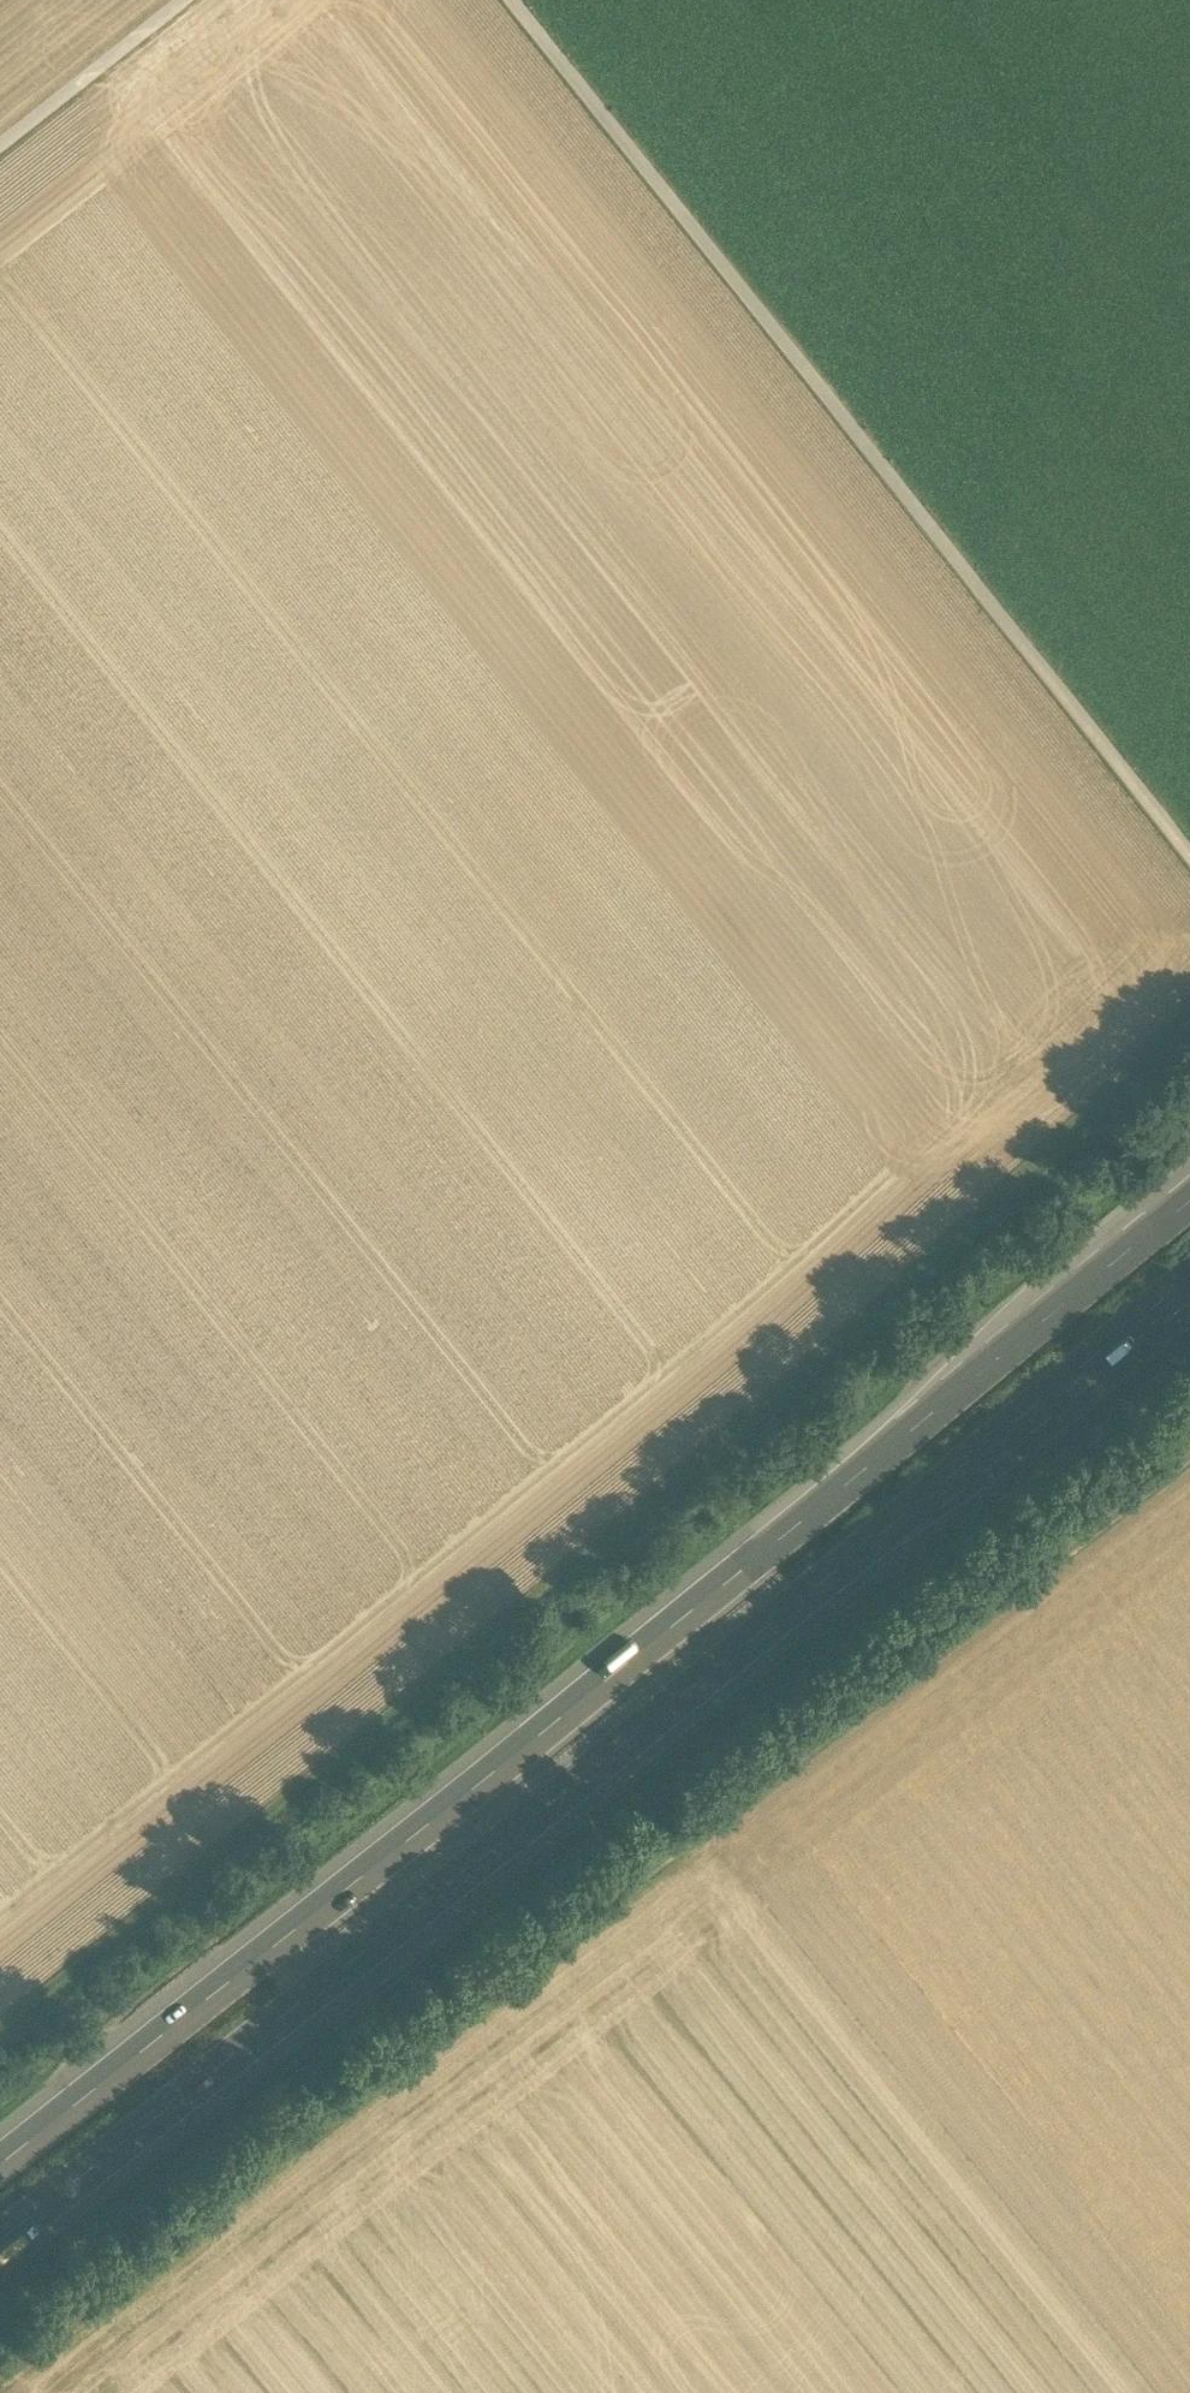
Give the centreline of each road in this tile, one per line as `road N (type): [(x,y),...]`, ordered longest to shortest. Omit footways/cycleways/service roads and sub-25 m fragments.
road 1 (track): [(0,2043),(752,1420),(1189,1020)]
road 2 (motorway): [(1189,1202),(915,1438),(0,2167)]
road 3 (motorway): [(0,2245),(778,1626),(1189,1283)]
road 4 (track): [(1189,853),(513,0)]
road 5 (track): [(0,147),(184,0)]

